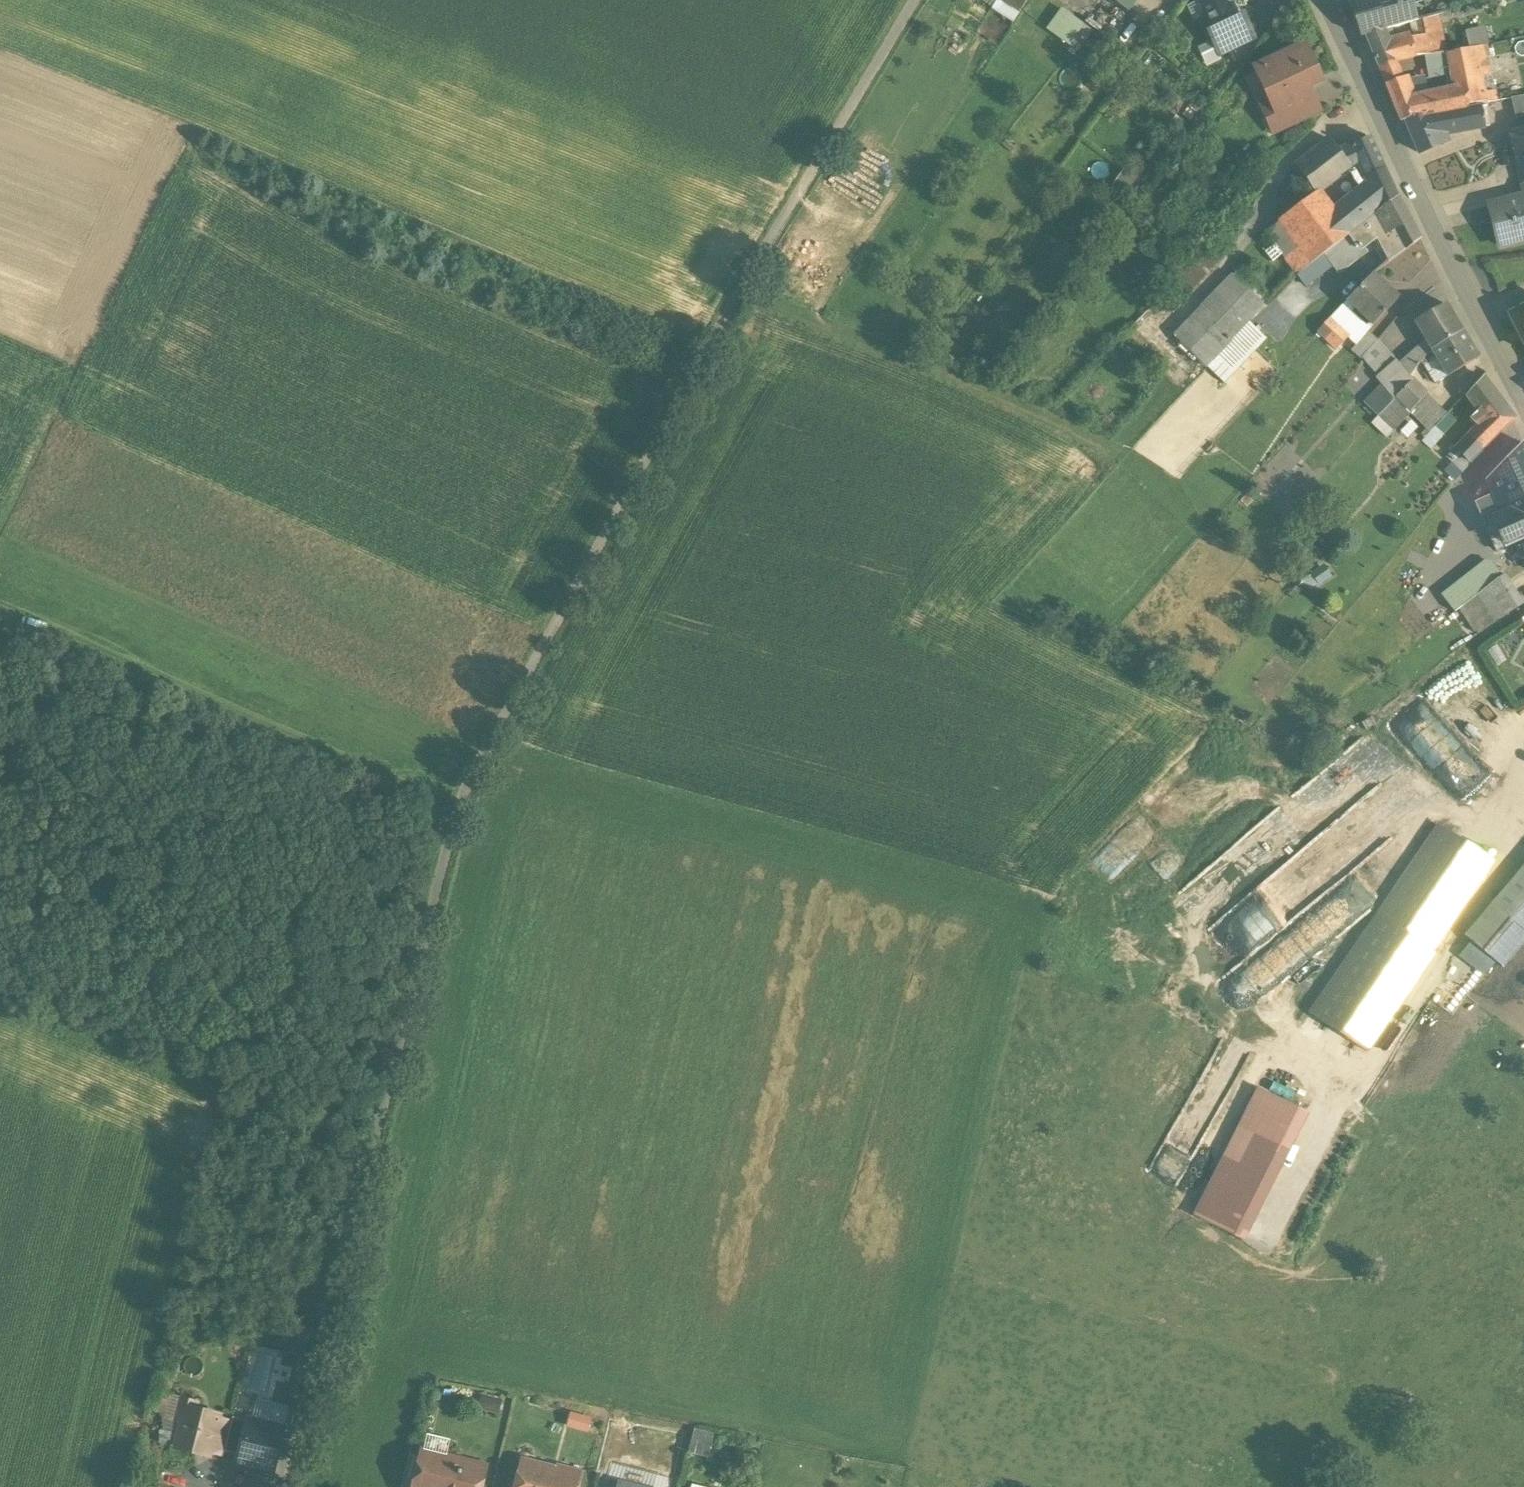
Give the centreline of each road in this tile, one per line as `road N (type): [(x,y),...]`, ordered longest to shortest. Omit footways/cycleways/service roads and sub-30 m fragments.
road 1 (track): [(915,0),(753,270),(459,805),(319,1368)]
road 2 (track): [(0,615),(459,805)]
road 3 (residential): [(1523,408),(1324,0)]
road 4 (residential): [(319,1368),(289,1486)]

